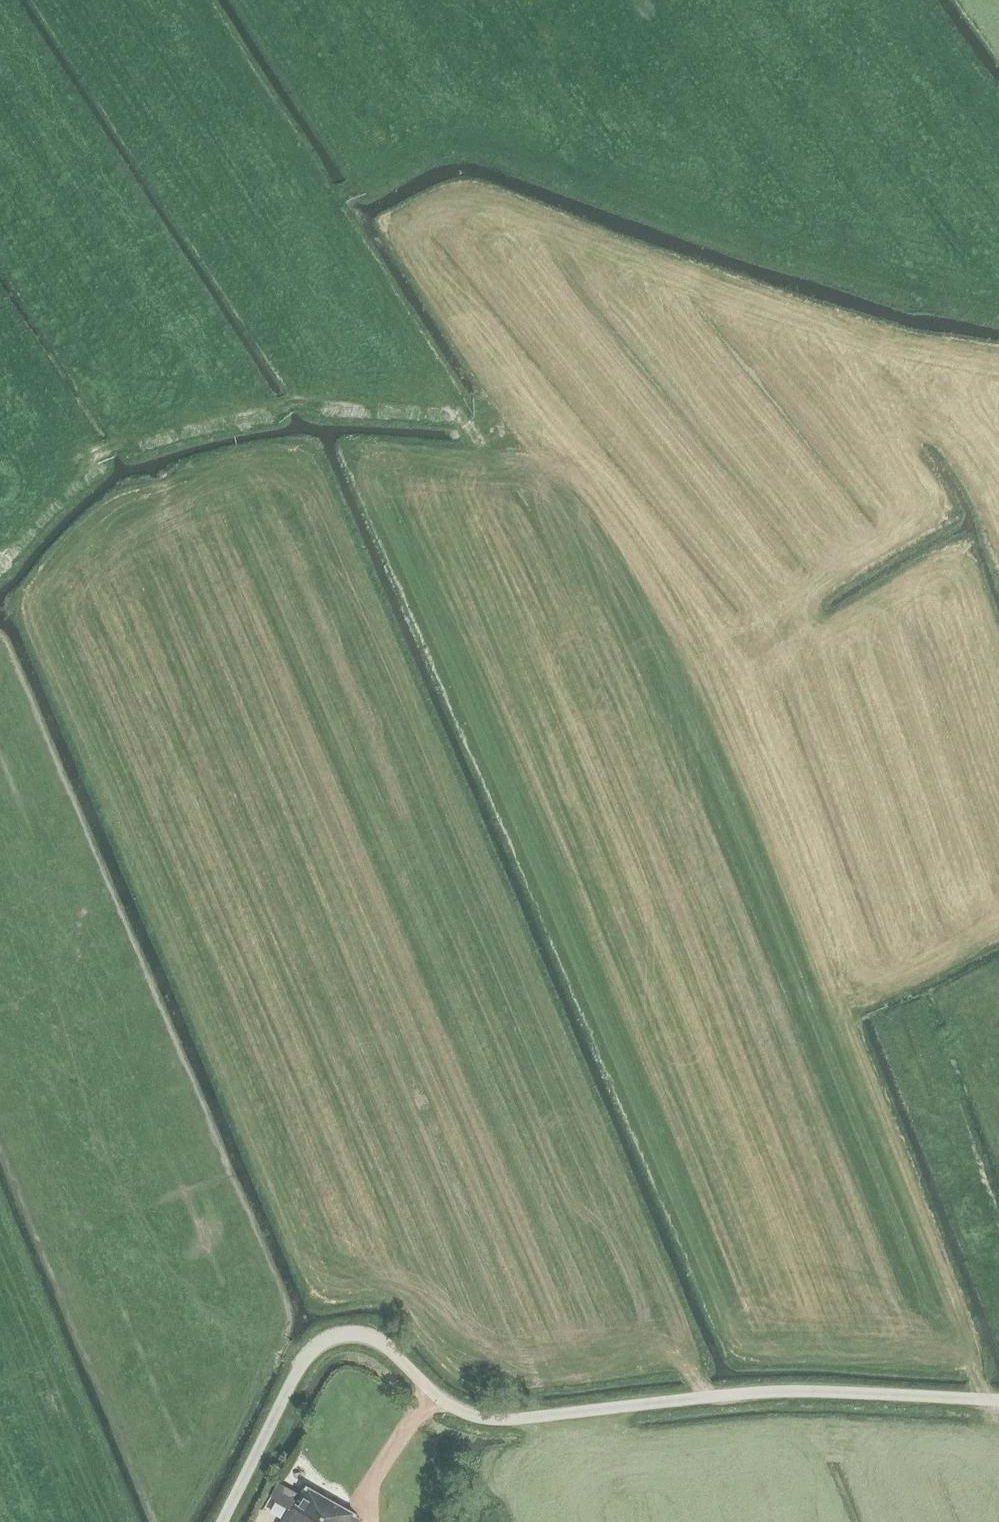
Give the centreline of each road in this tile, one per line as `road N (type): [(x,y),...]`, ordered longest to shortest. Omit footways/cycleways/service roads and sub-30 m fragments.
road 1 (unclassified): [(221,1521),(304,1358),(339,1337),(379,1341),(440,1400),(503,1419),(760,1392),(998,1401)]

